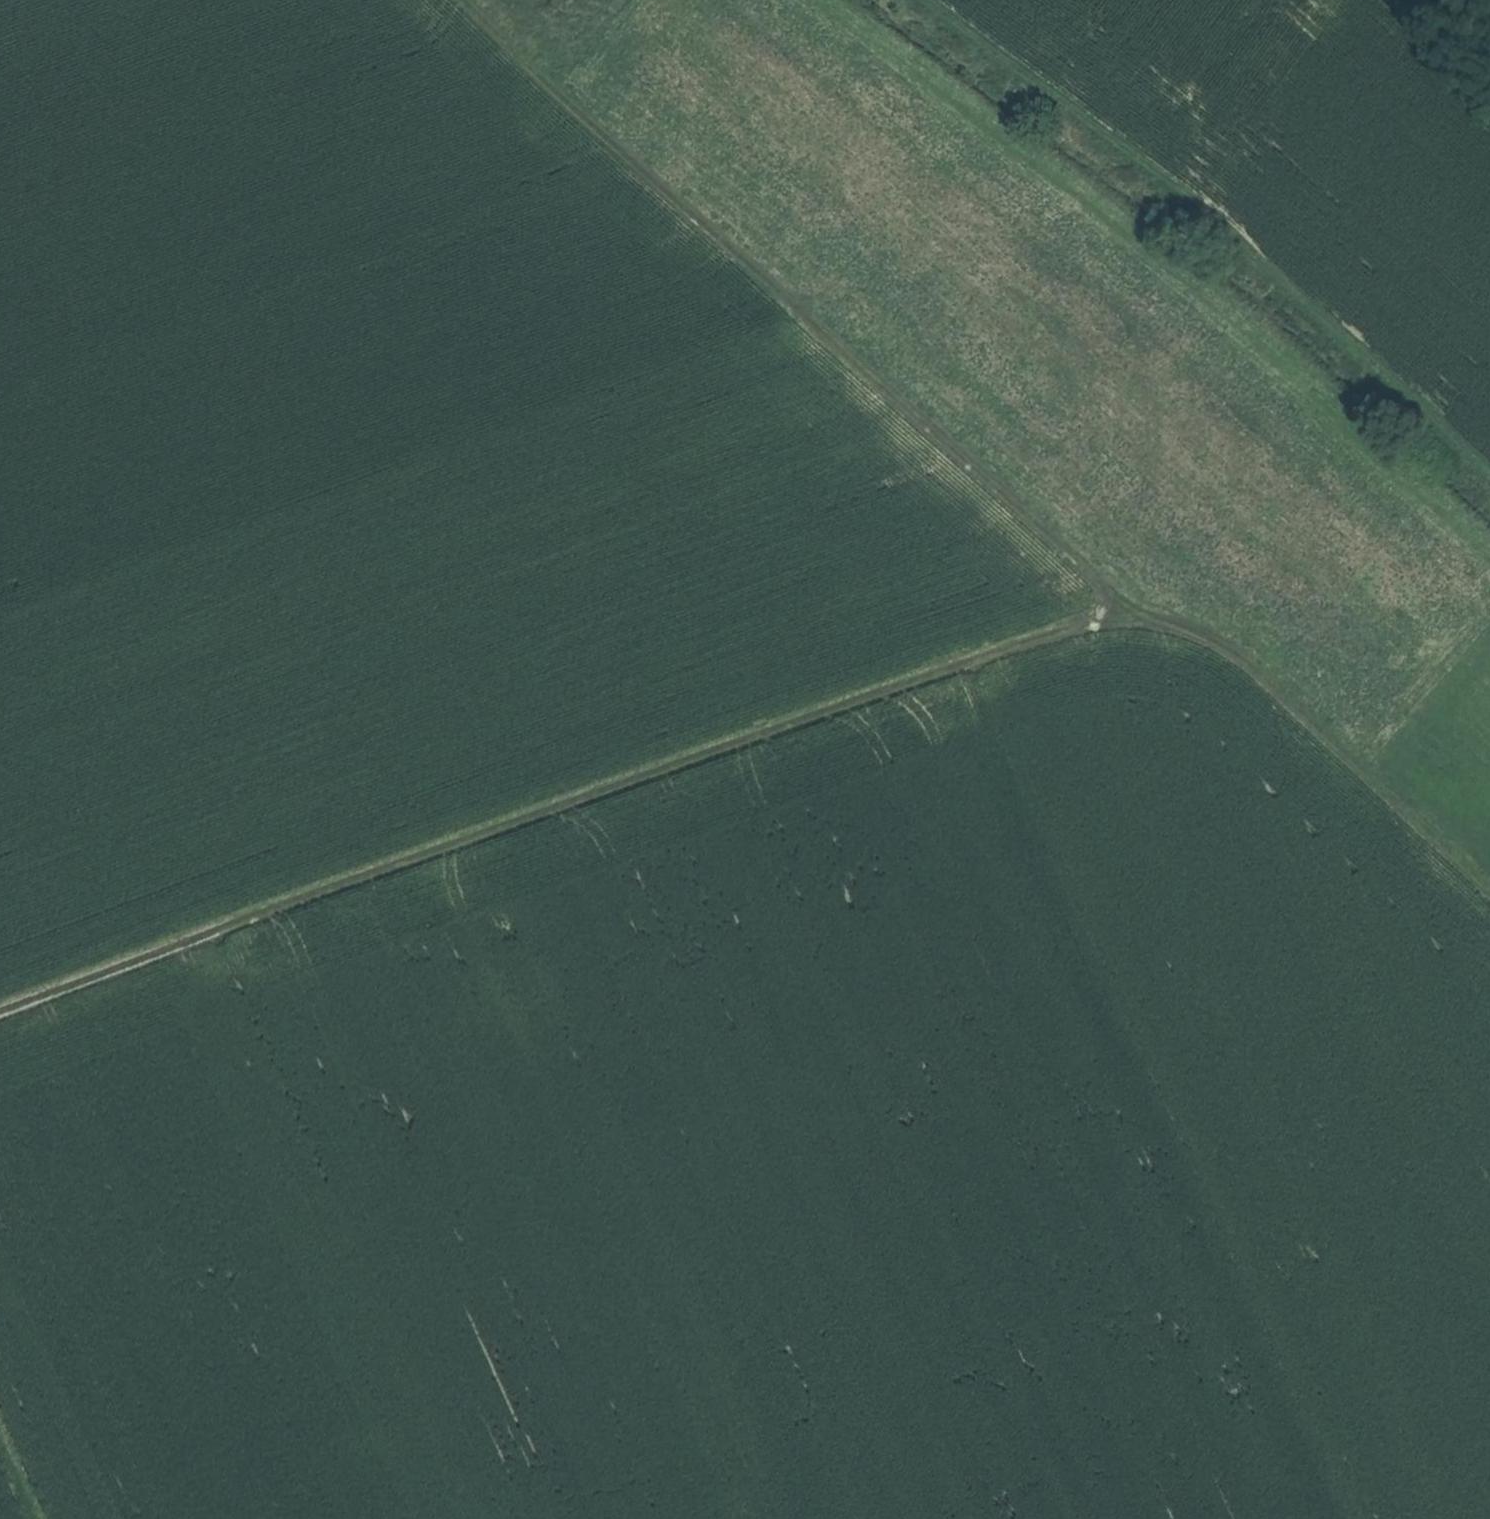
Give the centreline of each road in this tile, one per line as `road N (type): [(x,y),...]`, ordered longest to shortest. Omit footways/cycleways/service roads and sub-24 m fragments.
road 1 (track): [(442,0),(1117,621),(1218,646),(1489,912)]
road 2 (track): [(1117,621),(0,1014)]

